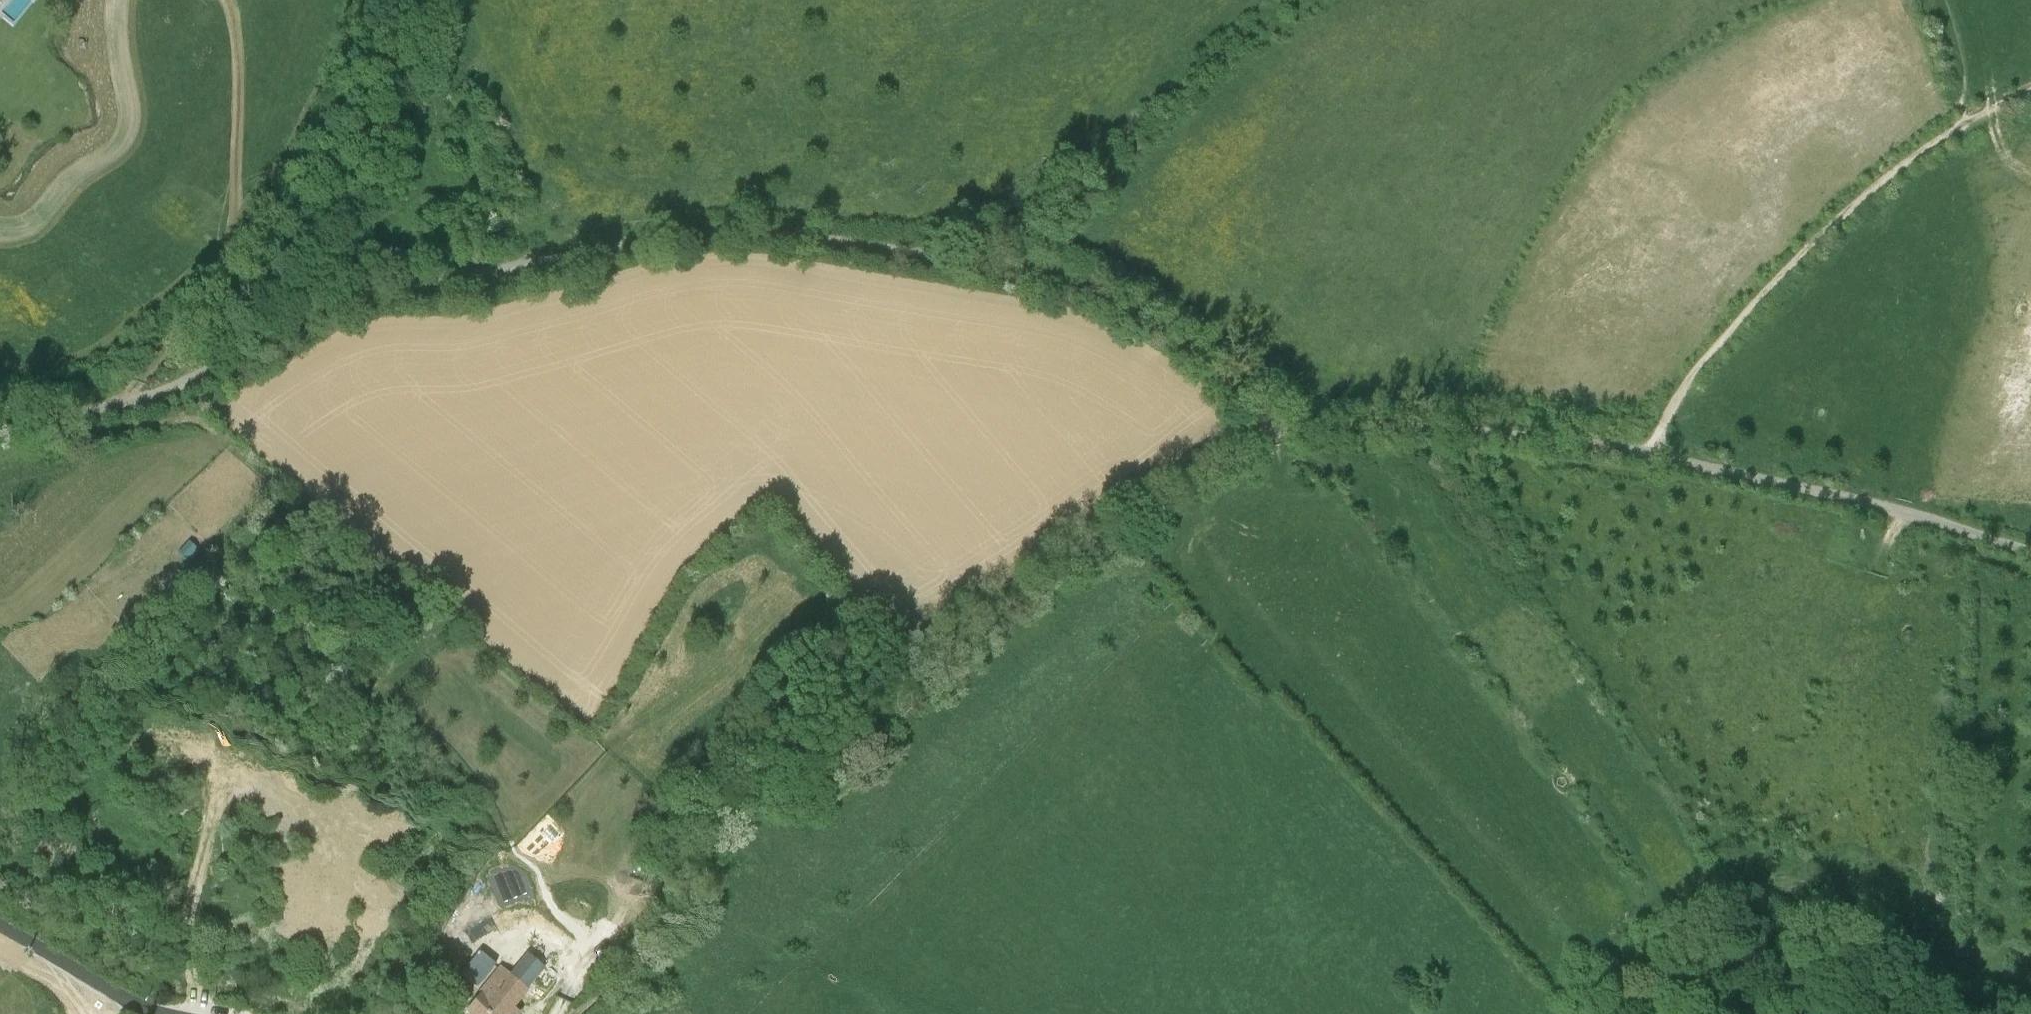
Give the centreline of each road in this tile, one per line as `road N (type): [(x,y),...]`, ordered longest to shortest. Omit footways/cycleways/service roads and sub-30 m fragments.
road 1 (unclassified): [(0,384),(86,378),(170,358),(377,258),(699,205),(789,206),(1033,243),(1082,260),(1155,297),(1289,407),(1445,412),(1646,438),(1893,498),(2030,544)]
road 2 (track): [(1646,438),(1687,362),(1801,237),(1865,179),(1977,100)]
road 3 (unclassified): [(157,1013),(0,924)]

